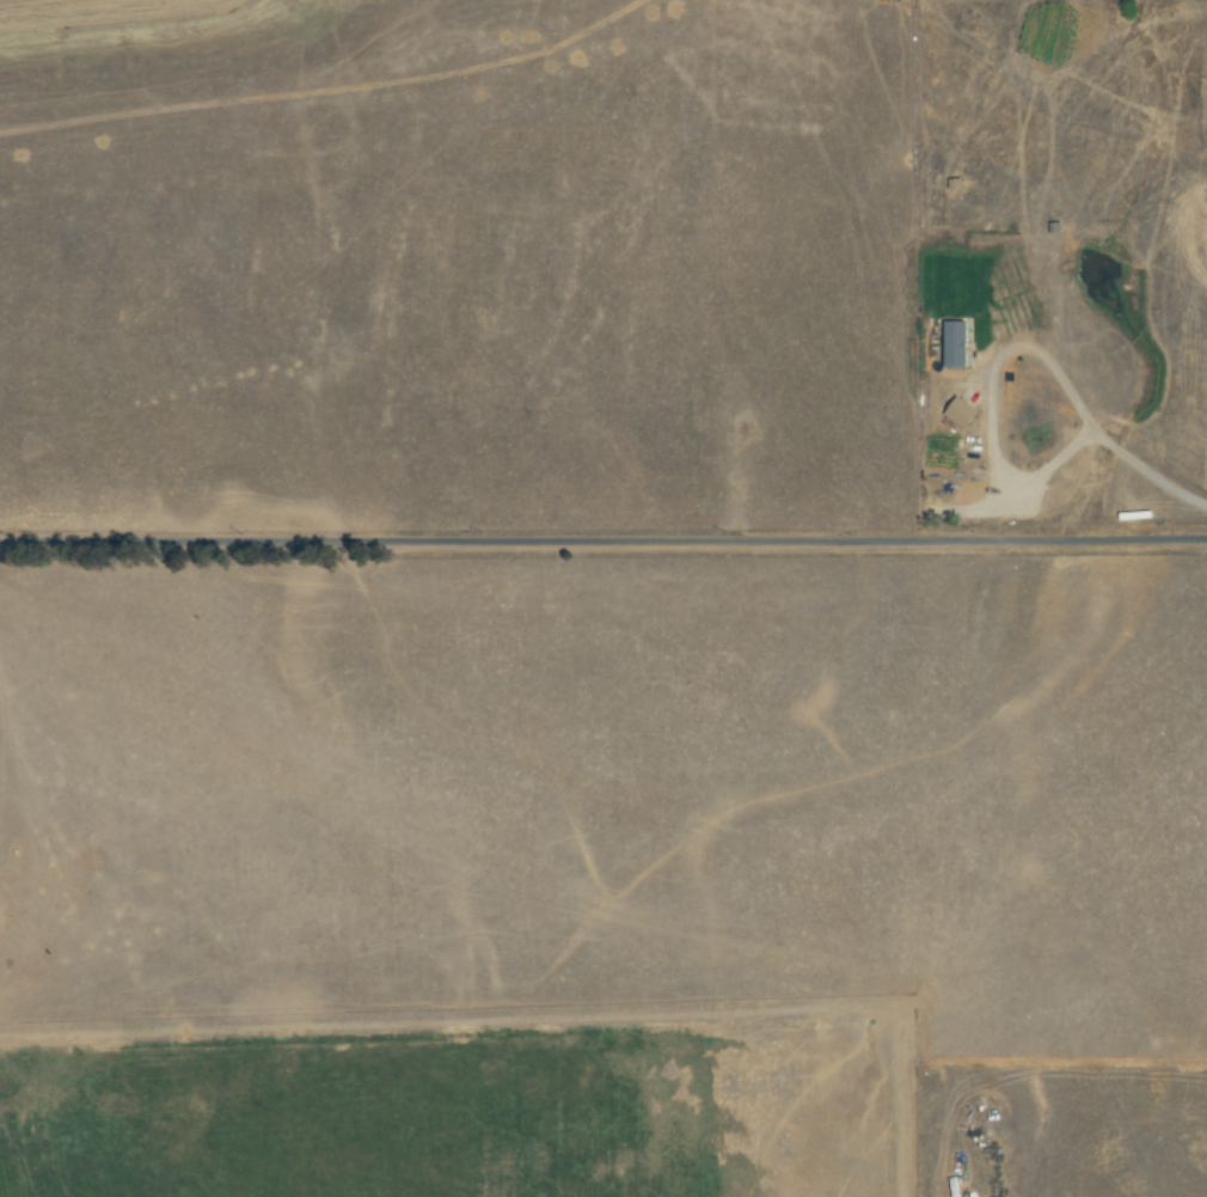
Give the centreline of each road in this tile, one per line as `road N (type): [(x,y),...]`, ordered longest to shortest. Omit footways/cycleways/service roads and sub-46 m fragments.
road 1 (residential): [(0,542),(1206,537)]

